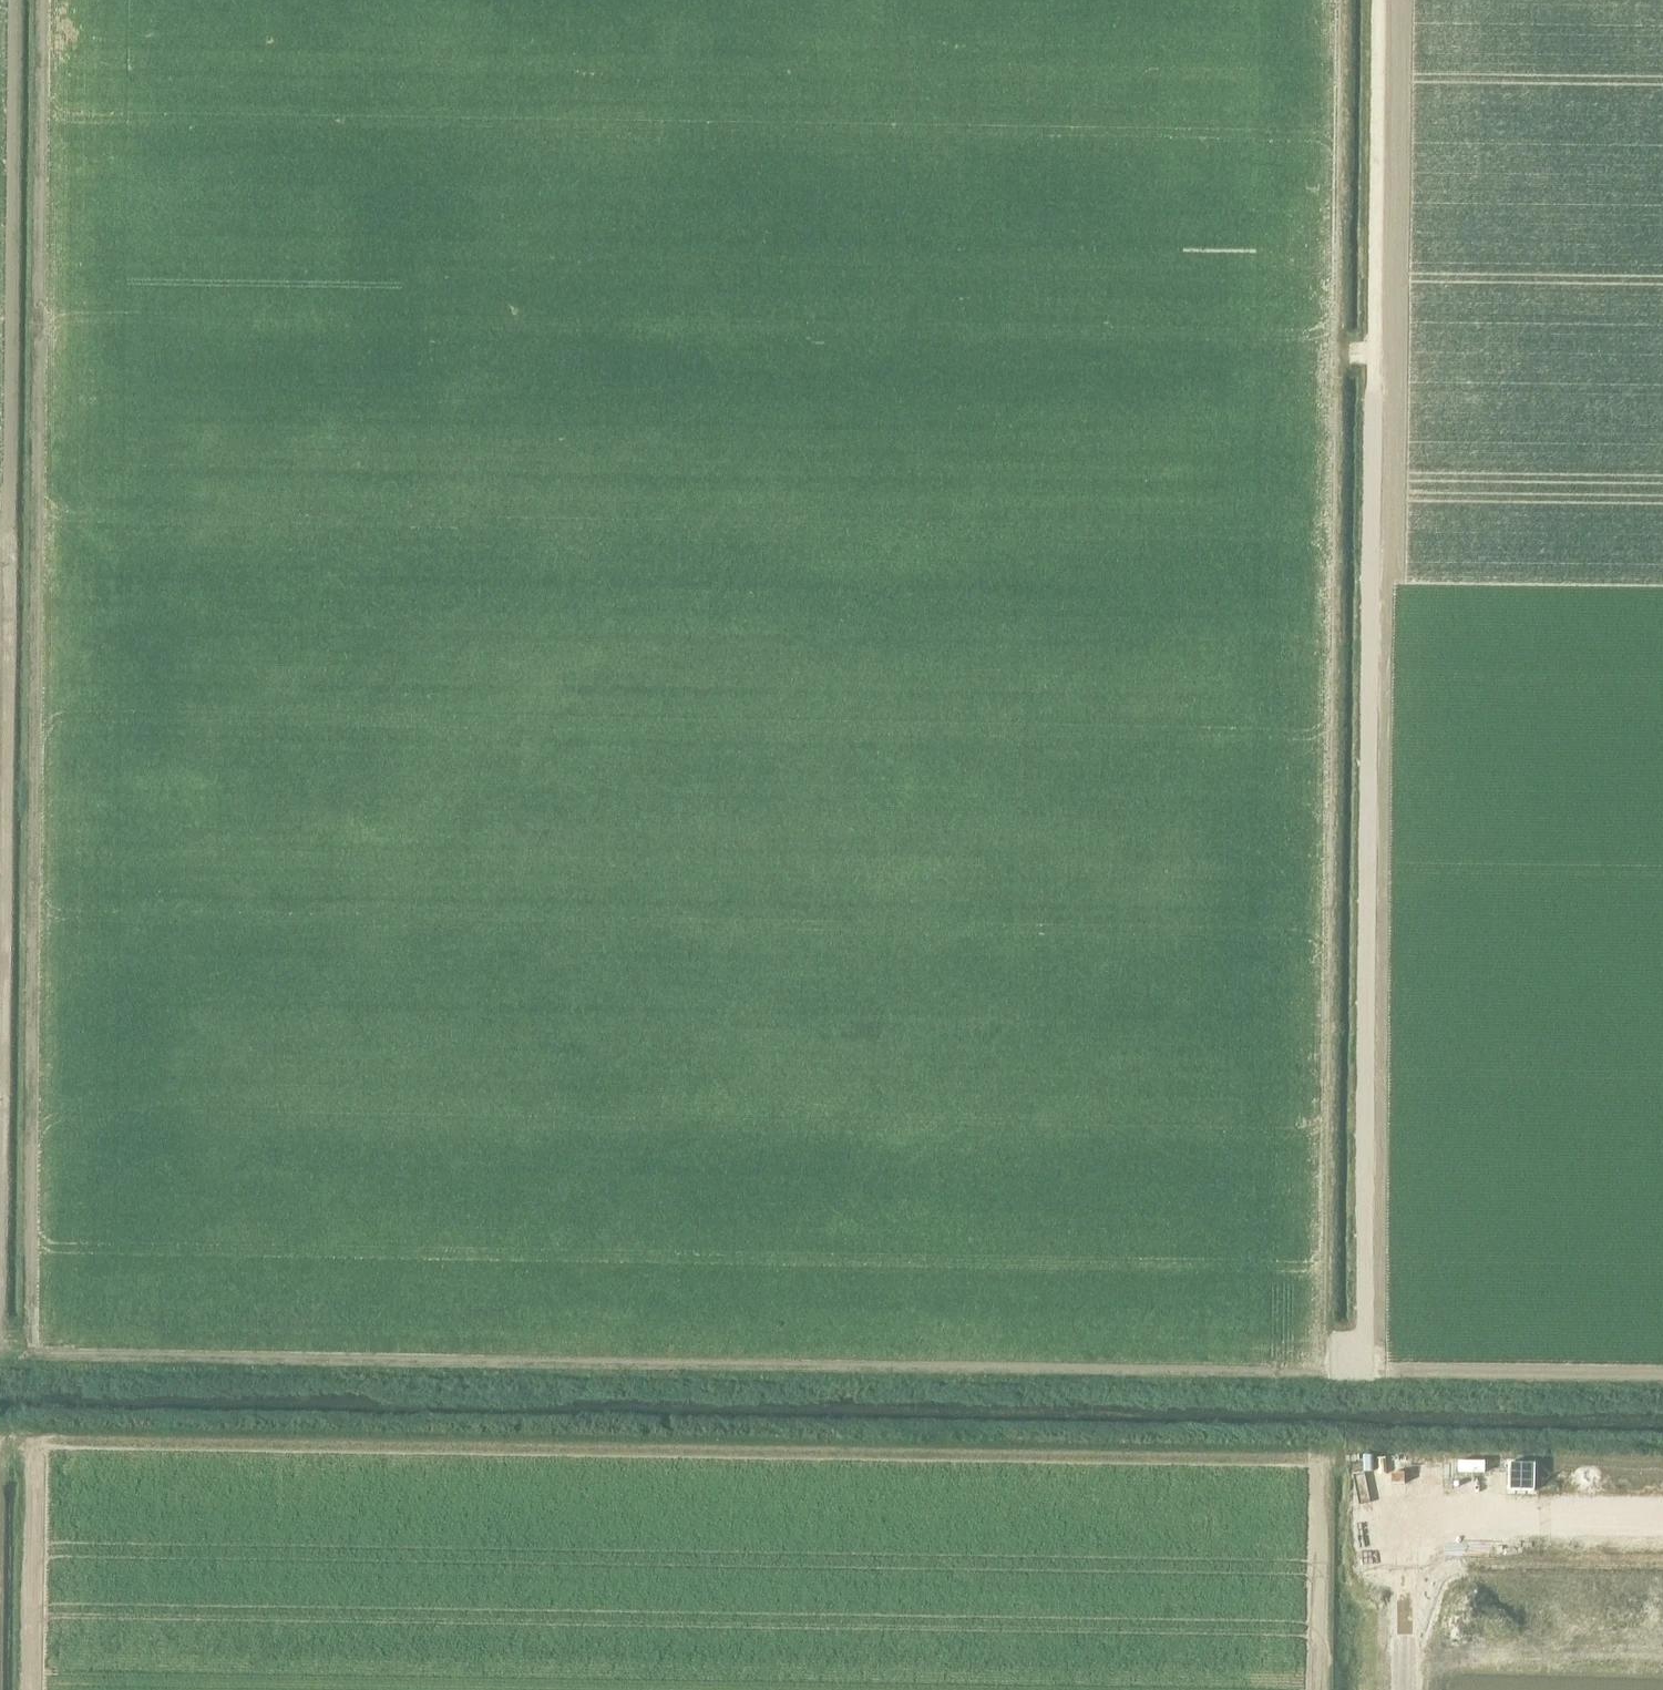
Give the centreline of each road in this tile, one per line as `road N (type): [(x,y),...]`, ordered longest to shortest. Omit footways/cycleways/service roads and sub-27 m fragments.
road 1 (unclassified): [(1662,1516),(1406,1520)]
road 2 (residential): [(1404,1689),(1406,1520)]

